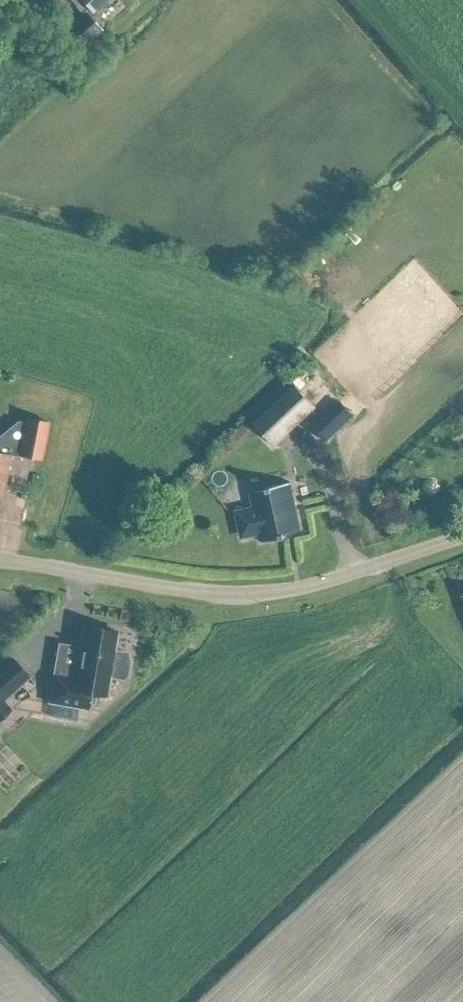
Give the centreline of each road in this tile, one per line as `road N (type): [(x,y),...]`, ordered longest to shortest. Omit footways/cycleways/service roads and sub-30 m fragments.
road 1 (unclassified): [(462,534),(273,590),(223,592),(0,561)]

